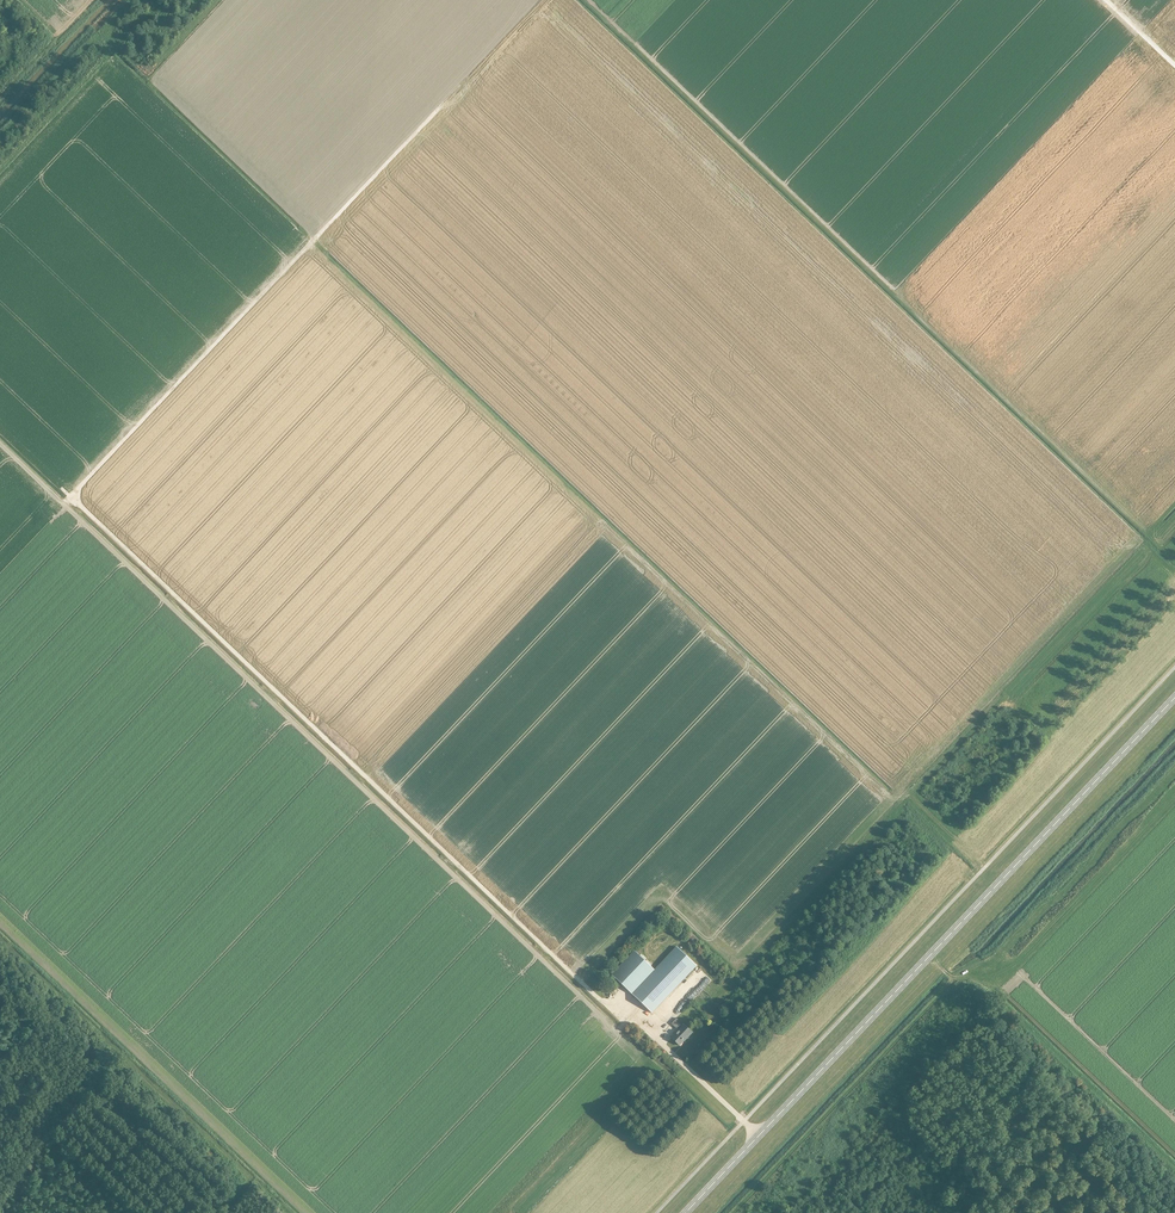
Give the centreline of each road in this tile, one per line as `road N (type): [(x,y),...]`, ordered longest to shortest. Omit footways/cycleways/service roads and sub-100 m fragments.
road 1 (secondary): [(685,1212),(1174,698)]

